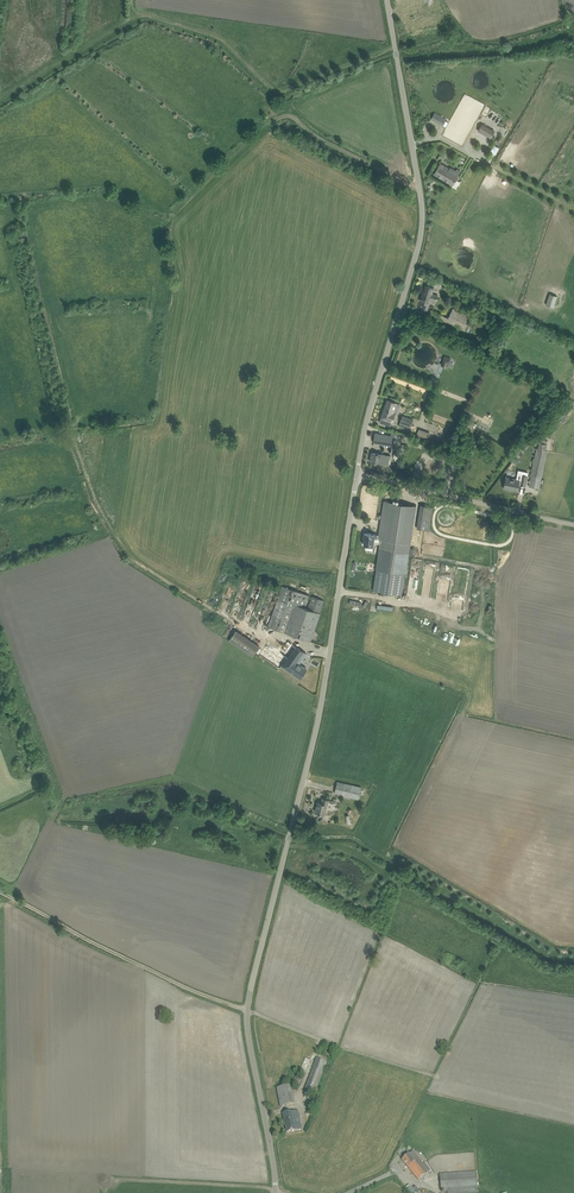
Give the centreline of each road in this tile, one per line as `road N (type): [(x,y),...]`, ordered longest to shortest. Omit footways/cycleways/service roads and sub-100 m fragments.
road 1 (unclassified): [(275,1192),(248,1004),(318,722),(358,475)]
road 2 (unclassified): [(358,475),(422,221),(387,0)]
road 3 (track): [(248,1009),(124,958),(0,892)]
road 4 (unclassified): [(573,524),(358,475)]

